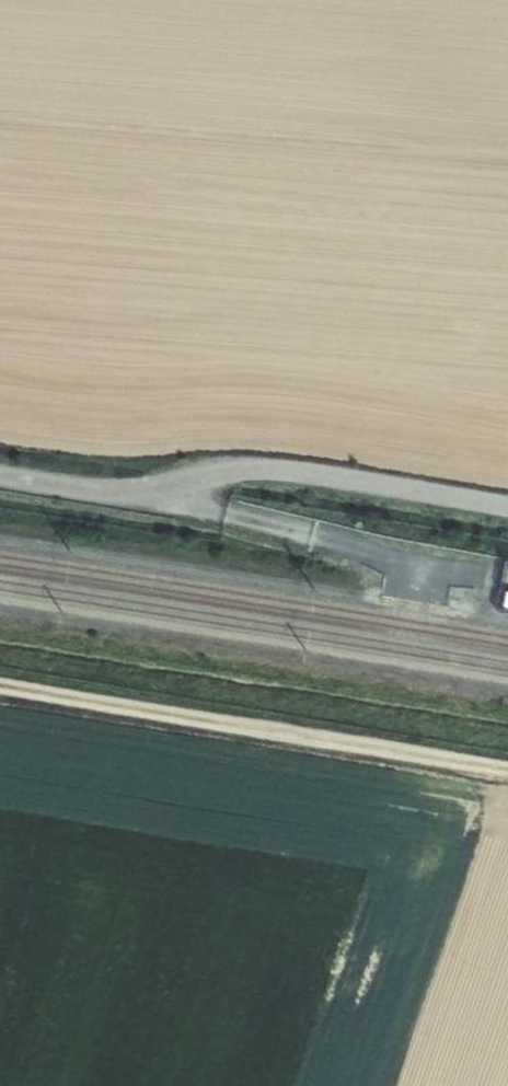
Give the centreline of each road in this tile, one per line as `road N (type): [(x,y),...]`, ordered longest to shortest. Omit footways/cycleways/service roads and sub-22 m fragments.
road 1 (track): [(0,685),(507,771)]
road 2 (unclassified): [(0,475),(114,490),(271,468),(507,508)]

